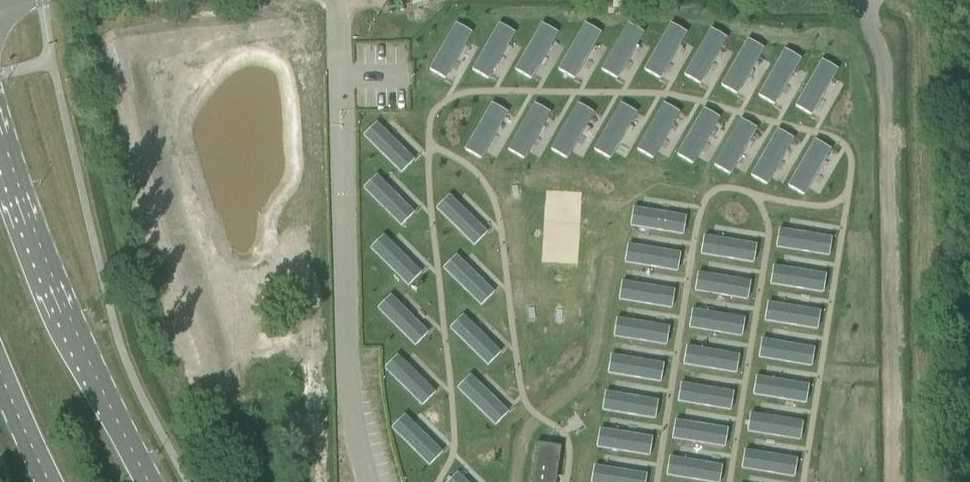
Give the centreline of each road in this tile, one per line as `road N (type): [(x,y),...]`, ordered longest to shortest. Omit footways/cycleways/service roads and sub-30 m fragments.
road 1 (primary): [(147,481),(26,221),(0,135)]

